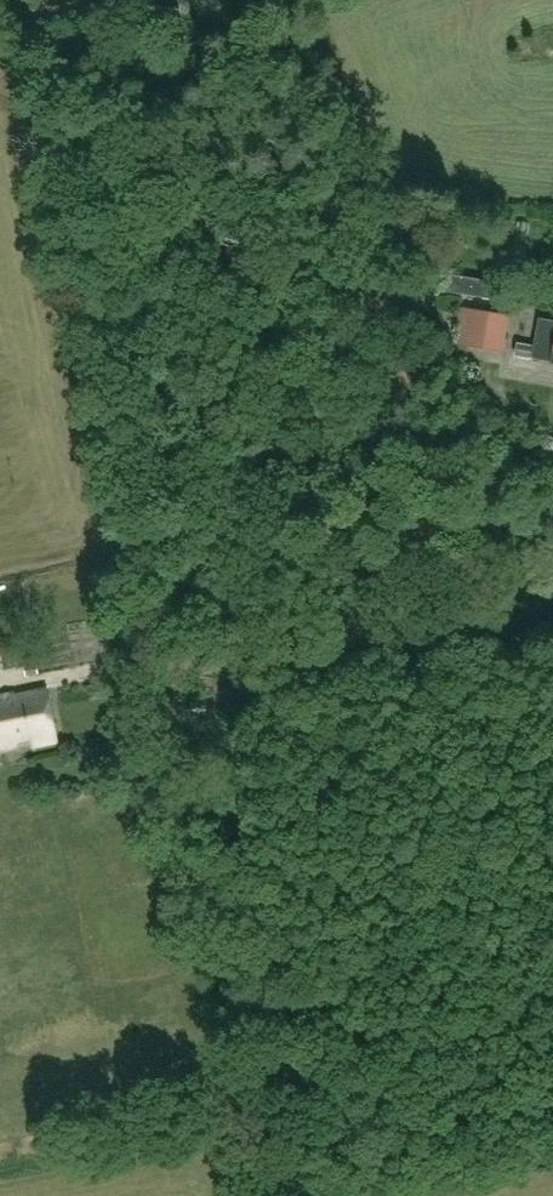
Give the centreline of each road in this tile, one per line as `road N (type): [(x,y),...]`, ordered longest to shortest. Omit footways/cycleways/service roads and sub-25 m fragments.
road 1 (track): [(277,1195),(167,656),(452,613),(552,621)]

